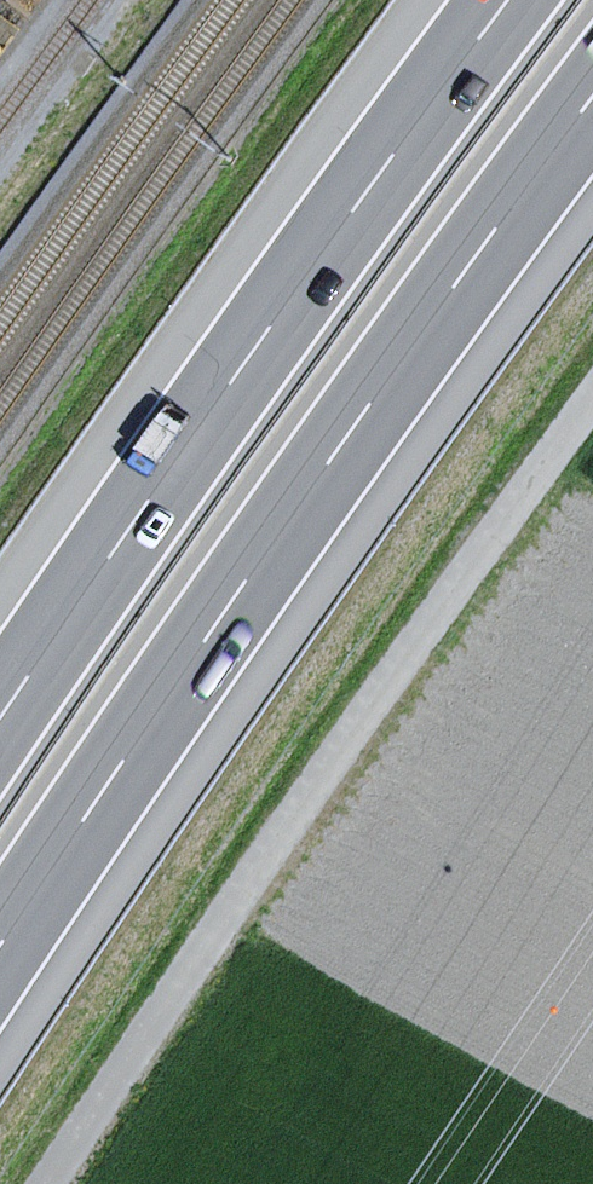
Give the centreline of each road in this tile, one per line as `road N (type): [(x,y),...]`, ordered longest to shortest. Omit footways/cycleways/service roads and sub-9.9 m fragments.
road 1 (motorway): [(0,941),(336,451),(592,100)]
road 2 (track): [(592,400),(52,1183)]
road 3 (motorway): [(512,0),(228,388),(0,722)]

